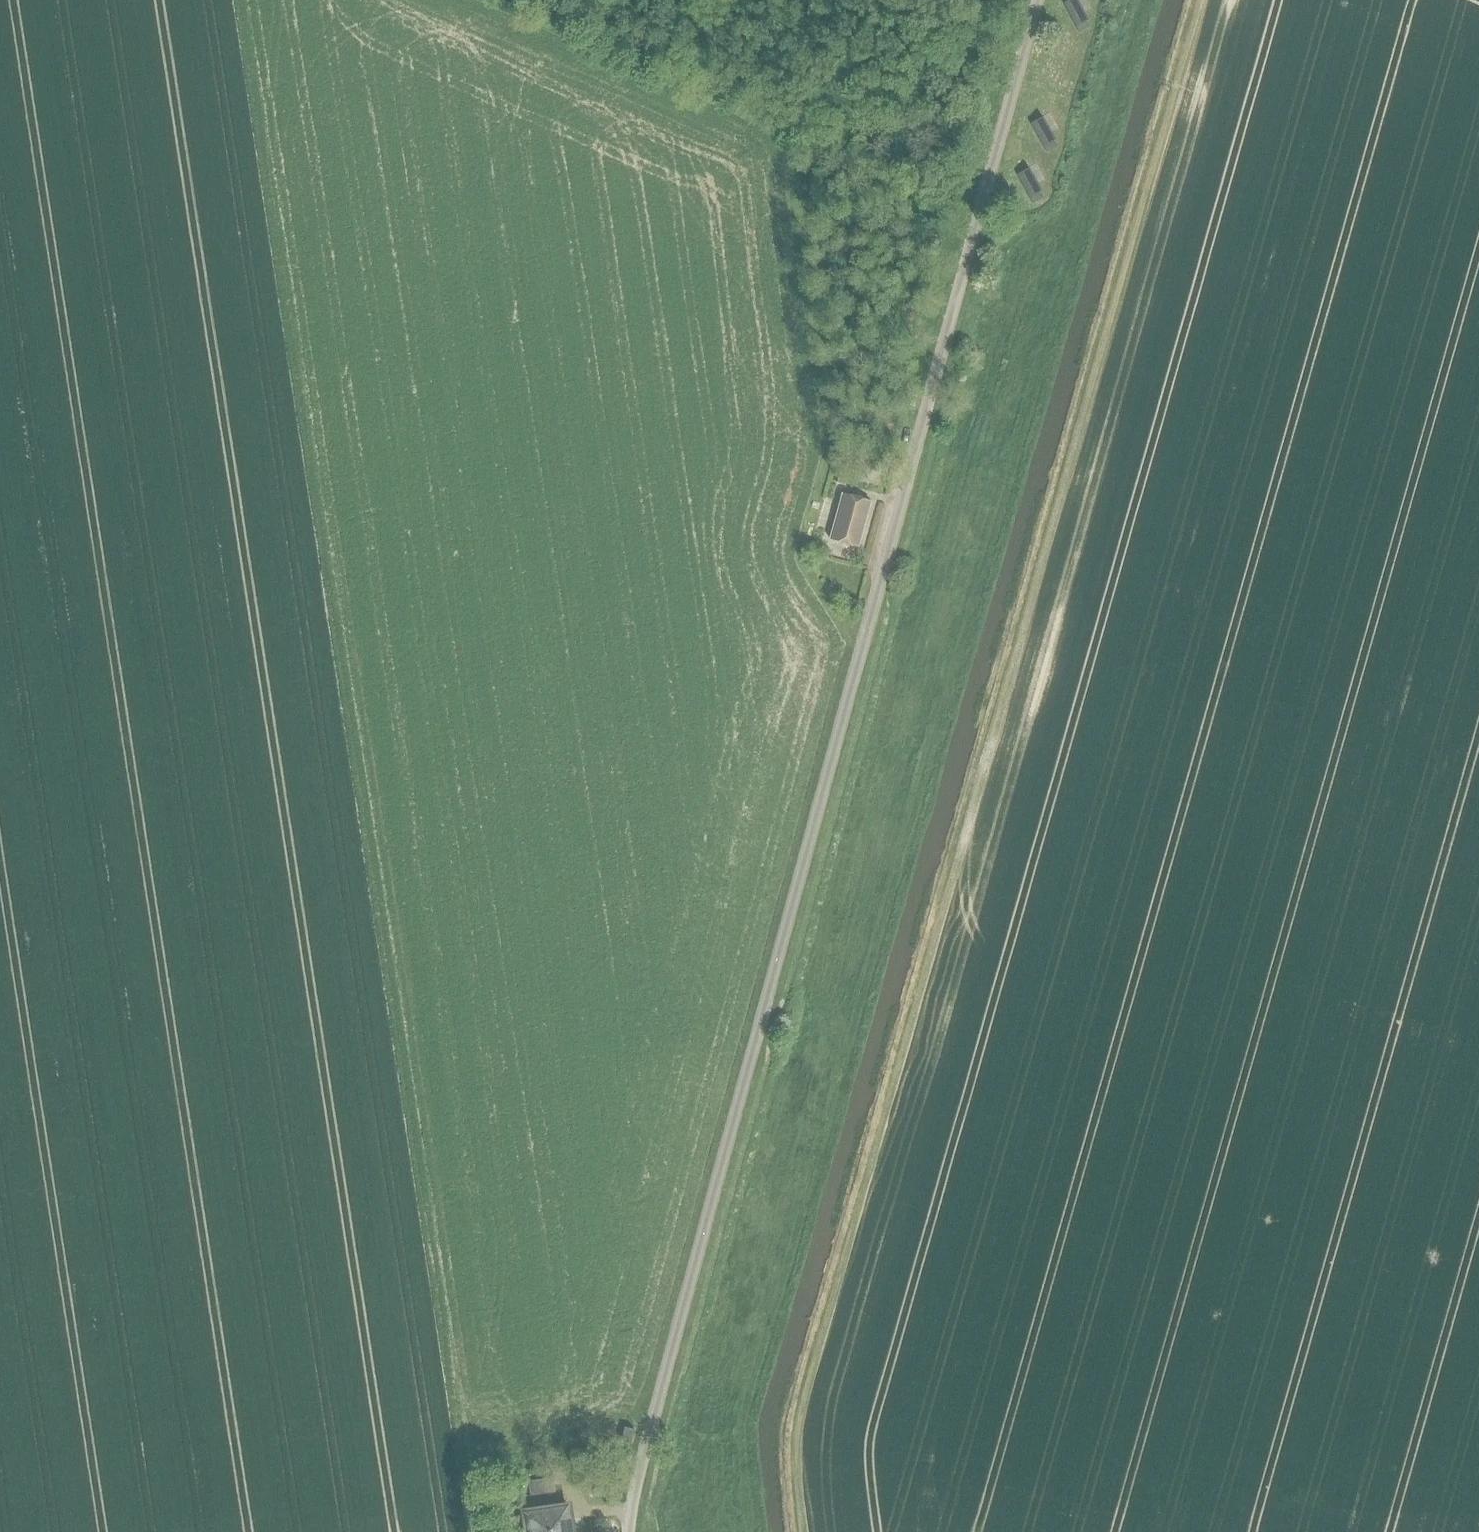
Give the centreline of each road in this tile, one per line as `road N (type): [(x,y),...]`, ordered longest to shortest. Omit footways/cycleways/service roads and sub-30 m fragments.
road 1 (unclassified): [(625,1531),(1037,0)]

